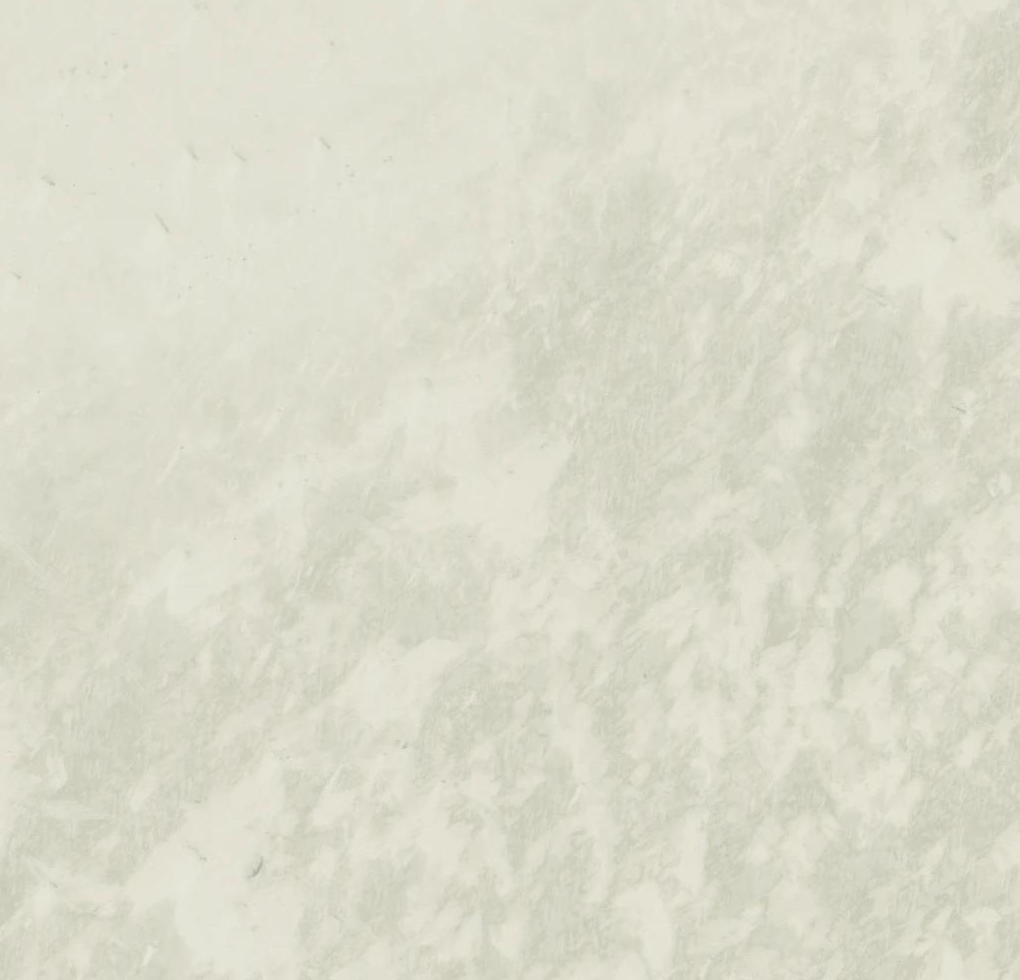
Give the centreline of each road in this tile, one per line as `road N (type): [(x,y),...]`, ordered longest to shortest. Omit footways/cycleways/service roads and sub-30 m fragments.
road 1 (track): [(0,433),(312,245),(631,0)]

